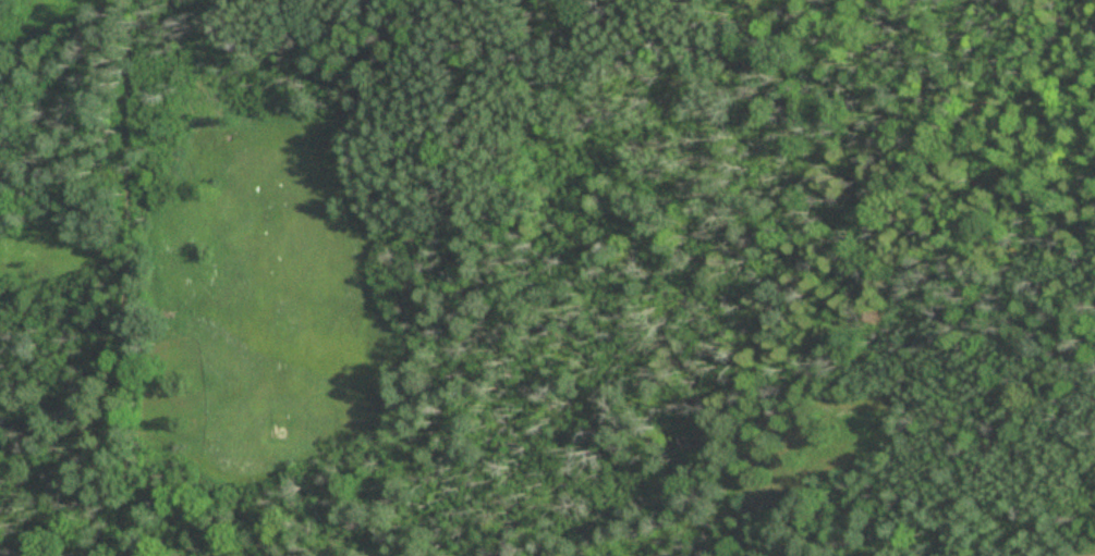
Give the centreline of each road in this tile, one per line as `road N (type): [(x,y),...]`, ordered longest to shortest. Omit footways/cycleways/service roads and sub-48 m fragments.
road 1 (track): [(121,555),(109,0)]

